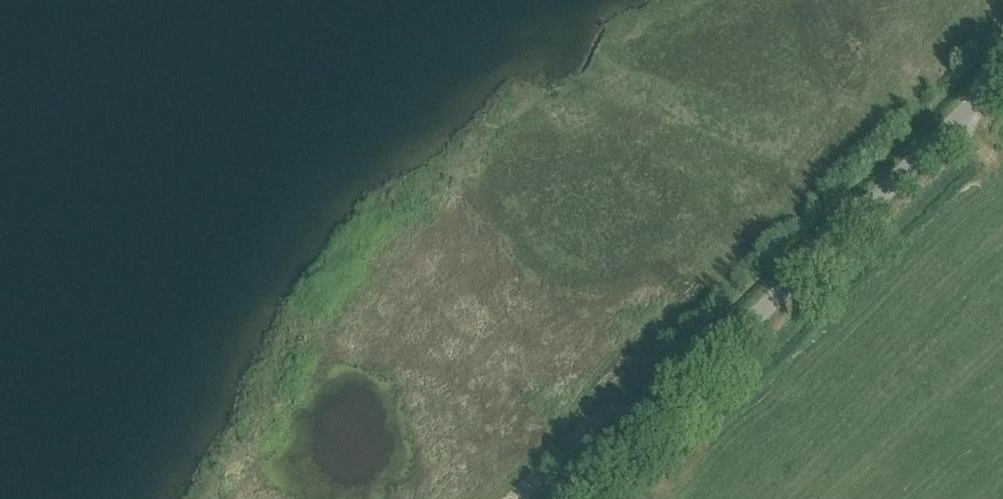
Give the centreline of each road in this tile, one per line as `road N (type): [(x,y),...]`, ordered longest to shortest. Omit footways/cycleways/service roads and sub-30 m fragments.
road 1 (unclassified): [(570,498),(1002,77)]

